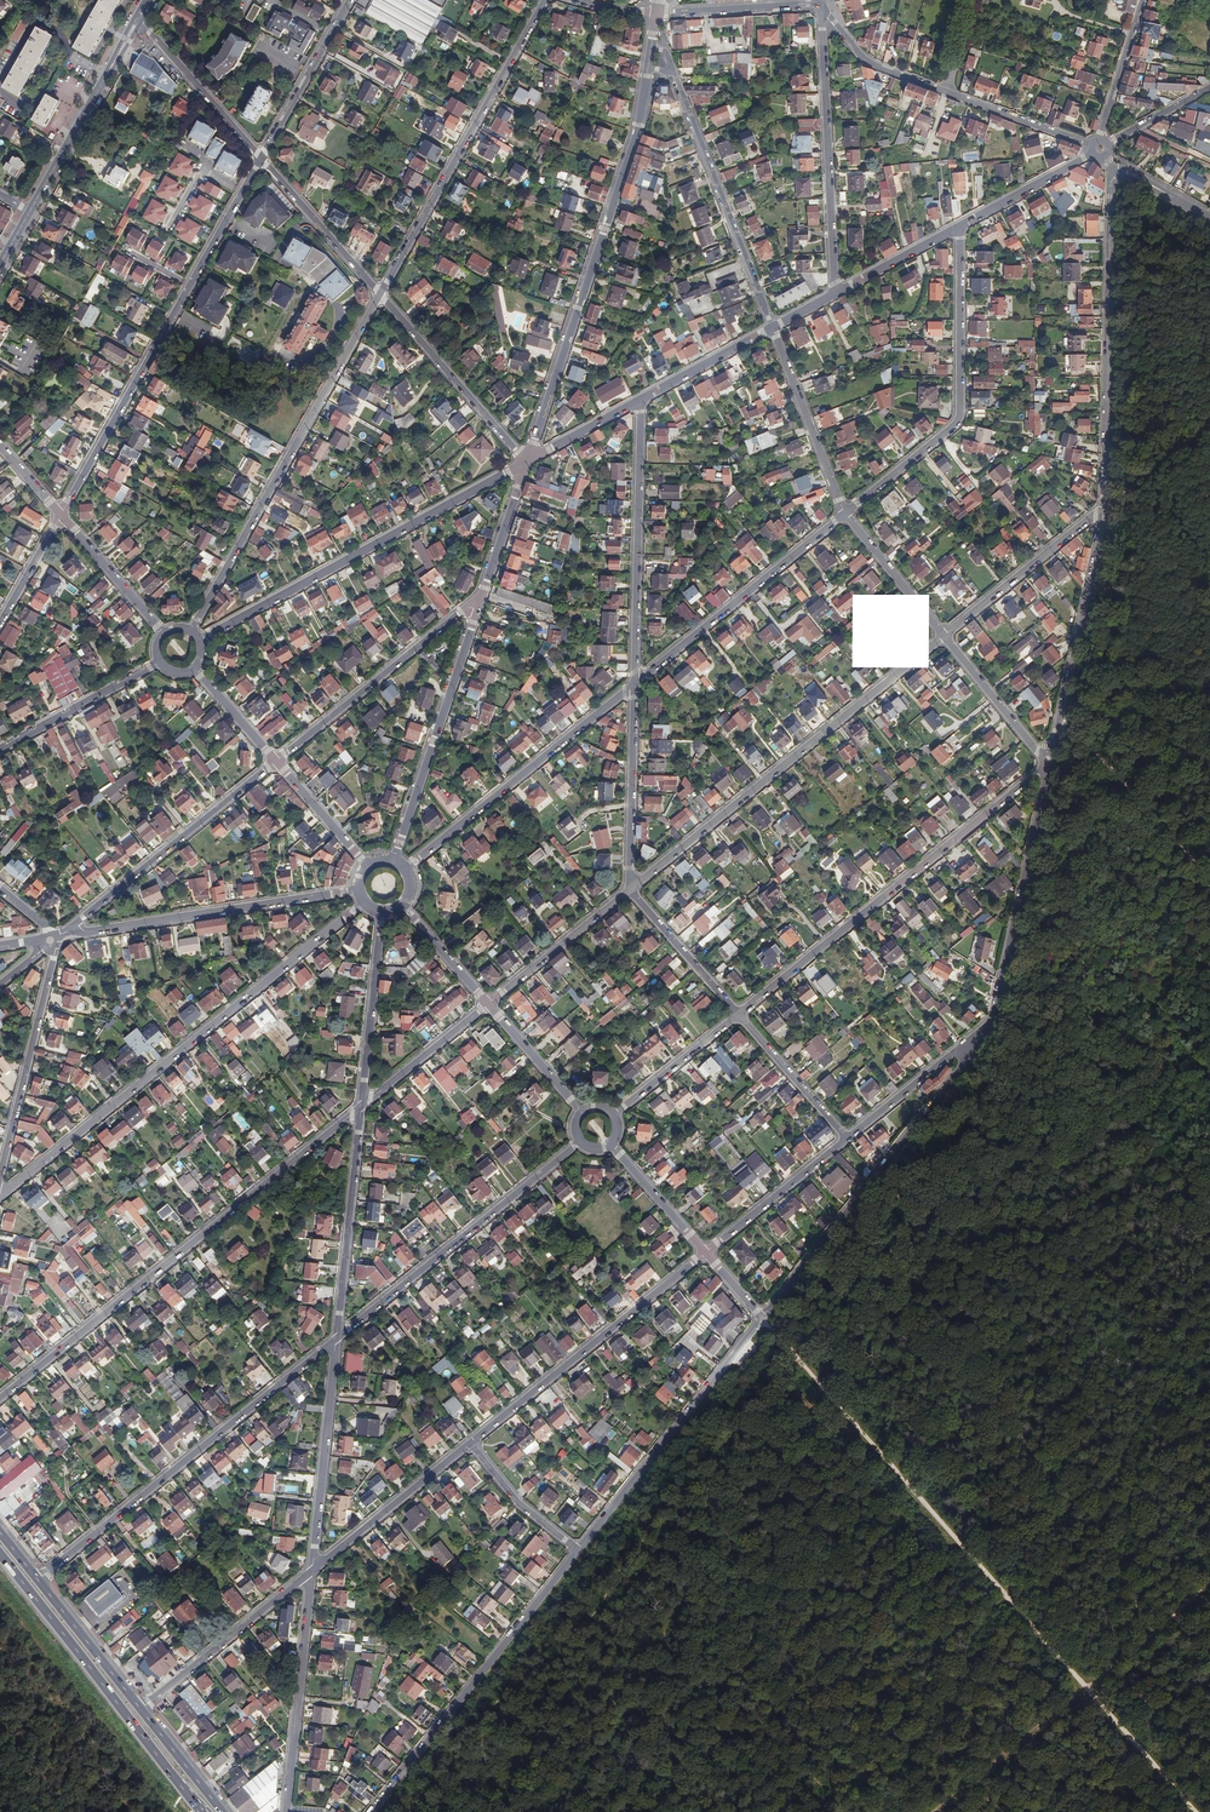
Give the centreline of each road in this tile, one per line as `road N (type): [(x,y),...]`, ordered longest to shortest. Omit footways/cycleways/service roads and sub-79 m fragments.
road 1 (residential): [(0,1196),(363,902)]
road 2 (residential): [(0,1398),(362,1107)]
road 3 (residential): [(648,68),(633,144),(525,462)]
road 4 (residential): [(260,159),(61,515)]
road 5 (residential): [(629,891),(881,696),(941,638)]
road 6 (residential): [(738,1014),(1048,764)]
road 7 (residential): [(189,631),(380,294)]
road 8 (residential): [(36,1579),(337,1339)]
road 9 (tertiary): [(198,639),(525,462)]
road 10 (residential): [(979,1044),(762,1318)]
road 11 (residential): [(845,514),(959,419),(960,226)]
road 12 (residential): [(1112,170),(1103,511)]
road 13 (residential): [(545,0),(380,294)]
road 14 (track): [(1007,1597),(786,1347)]
road 15 (residential): [(578,1550),(372,1811)]
road 16 (primary): [(0,1553),(201,1811)]
road 17 (residential): [(337,1339),(581,1145)]
road 18 (residential): [(470,1443),(710,1258)]
road 19 (residential): [(404,870),(635,683)]
road 20 (residential): [(762,1318),(578,1550)]
road 21 (residential): [(821,4),(835,295)]
road 22 (residential): [(1048,764),(993,1017),(979,1044)]
road 23 (residential): [(358,889),(90,932),(77,923)]
road 24 (residential): [(635,683),(639,400)]
road 25 (residential): [(480,597),(390,862)]
road 26 (residential): [(773,329),(674,72)]
road 27 (residential): [(635,683),(845,514)]
road 28 (residential): [(276,761),(480,597)]
road 29 (residential): [(1103,511),(1048,764)]
road 30 (residential): [(77,923),(276,761)]
road 31 (residential): [(286,1811),(312,1571)]
road 32 (residential): [(54,946),(0,1179)]
road 33 (residential): [(337,1339),(362,1107)]
road 34 (residential): [(312,1571),(337,1339)]
road 35 (secondary): [(138,18),(29,212)]
road 36 (residential): [(525,462),(380,294)]
road 37 (track): [(1209,873),(1064,706)]
road 38 (residential): [(140,1709),(312,1571)]
road 39 (residential): [(629,891),(635,683)]
road 40 (residential): [(941,638),(1103,511)]
road 41 (residential): [(312,1571),(470,1443)]
road 42 (residential): [(773,329),(845,514)]
road 43 (residential): [(362,1107),(382,912)]
road 44 (track): [(1085,1688),(934,1811)]
road 45 (residential): [(260,159),(138,18)]
road 46 (residential): [(260,159),(352,0)]
road 47 (residential): [(380,294),(260,159)]
road 48 (tertiary): [(0,748),(158,661)]
road 49 (residential): [(489,1004),(629,891)]
road 50 (residential): [(710,1258),(849,1145)]
road 51 (track): [(929,1173),(1008,1138),(1094,1119)]
road 52 (residential): [(849,1145),(738,1014)]
road 53 (primary): [(140,1709),(36,1579)]
road 54 (residential): [(849,1145),(953,1053),(979,1044)]
road 55 (residential): [(941,638),(1048,764)]
road 56 (residential): [(821,4),(656,13)]
road 57 (track): [(1195,1811),(1085,1688)]
road 58 (residential): [(738,1014),(629,891)]
road 59 (residential): [(362,1107),(489,1004)]
road 60 (track): [(1209,1584),(1085,1688)]
road 61 (residential): [(617,1119),(738,1014)]
road 62 (residential): [(946,93),(880,68),(821,4)]
road 63 (residential): [(845,514),(941,638)]
road 64 (residential): [(61,515),(164,633)]
road 65 (residential): [(1091,143),(946,93)]
road 66 (residential): [(470,1443),(519,1503),(578,1550)]
road 67 (tertiary): [(639,400),(773,329)]
road 68 (residential): [(611,1146),(710,1258)]
road 69 (tertiary): [(960,226),(1091,154)]
road 70 (residential): [(1099,138),(1144,0)]
road 71 (tertiary): [(835,295),(960,226)]
road 72 (residential): [(525,462),(480,597)]
road 73 (residential): [(489,1004),(581,1112)]
road 74 (residential): [(276,761),(367,866)]
road 75 (residential): [(400,906),(489,1004)]
road 76 (primary): [(221,1811),(140,1709)]
road 77 (tertiary): [(525,462),(639,400)]
road 78 (residential): [(61,515),(0,625)]
road 79 (residential): [(193,668),(276,761)]

